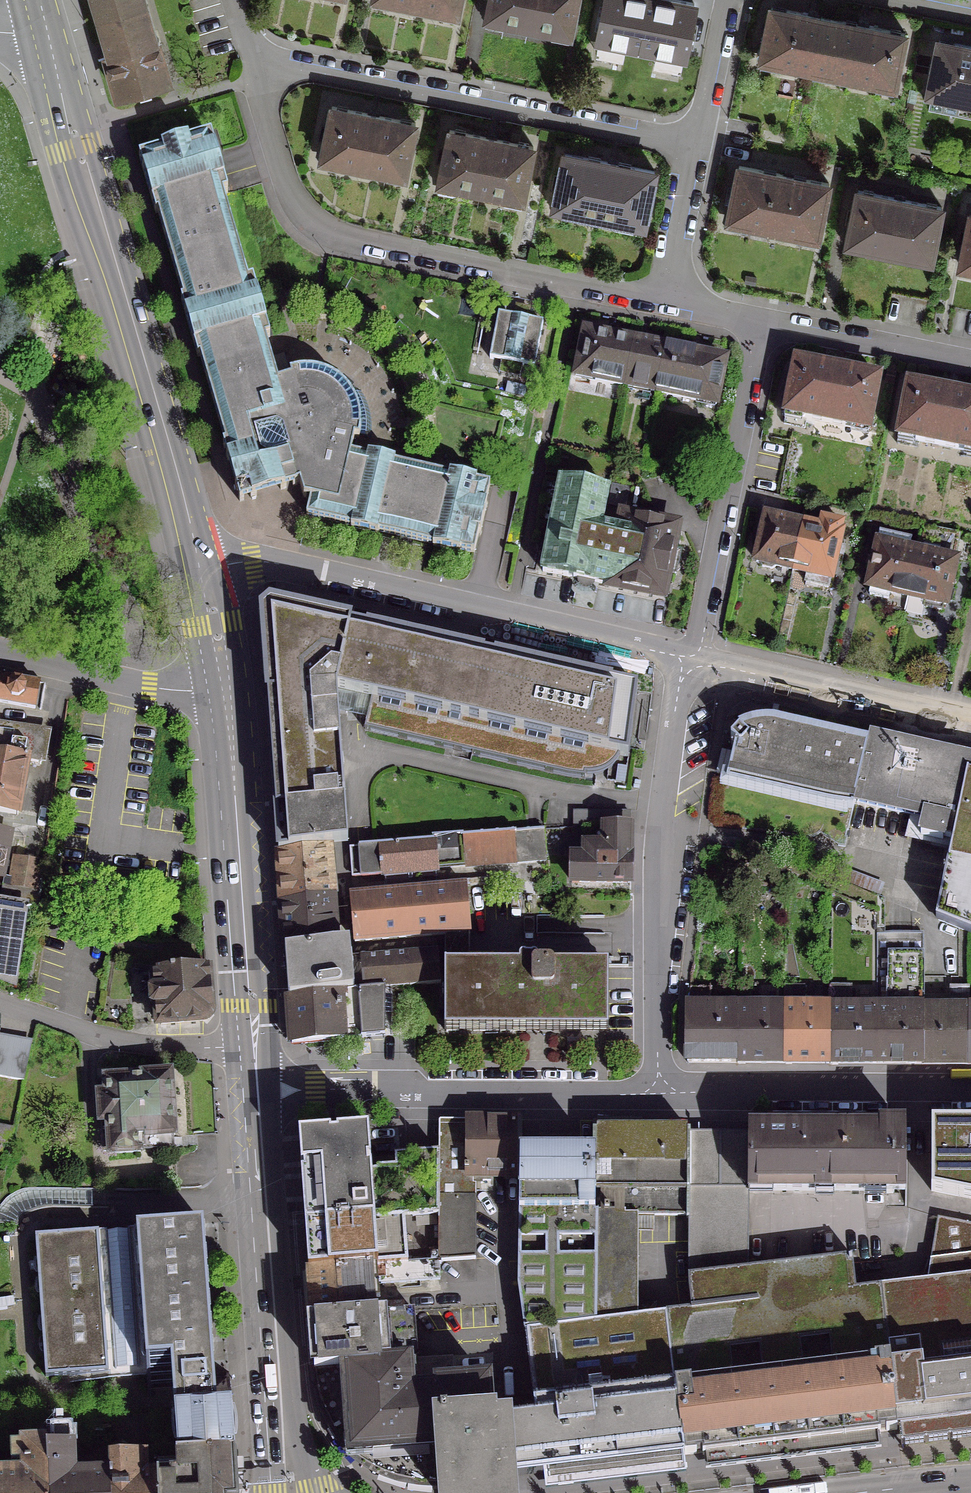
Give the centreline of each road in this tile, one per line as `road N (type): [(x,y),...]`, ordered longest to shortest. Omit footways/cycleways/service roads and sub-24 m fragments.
road 1 (primary): [(199,571),(40,33)]
road 2 (residential): [(665,302),(333,235),(297,212),(257,77)]
road 3 (residential): [(199,571),(271,564),(687,658)]
road 4 (residential): [(697,145),(296,69),(257,77)]
road 5 (residential): [(687,658),(653,899),(652,1094)]
road 6 (residential): [(252,1095),(652,1094)]
road 7 (primary): [(291,1492),(252,1095)]
road 8 (primary): [(249,1047),(220,690)]
road 9 (residential): [(762,324),(687,658)]
road 10 (residential): [(652,1094),(970,1093)]
road 11 (residential): [(687,658),(970,725)]
road 12 (residential): [(0,1001),(124,1044),(249,1047)]
road 13 (residential): [(0,650),(174,690),(220,690)]
road 14 (residential): [(970,366),(762,324)]
road 15 (residential): [(697,145),(665,302)]
road 16 (residential): [(731,0),(697,145)]
road 17 (primary): [(220,690),(199,571)]

